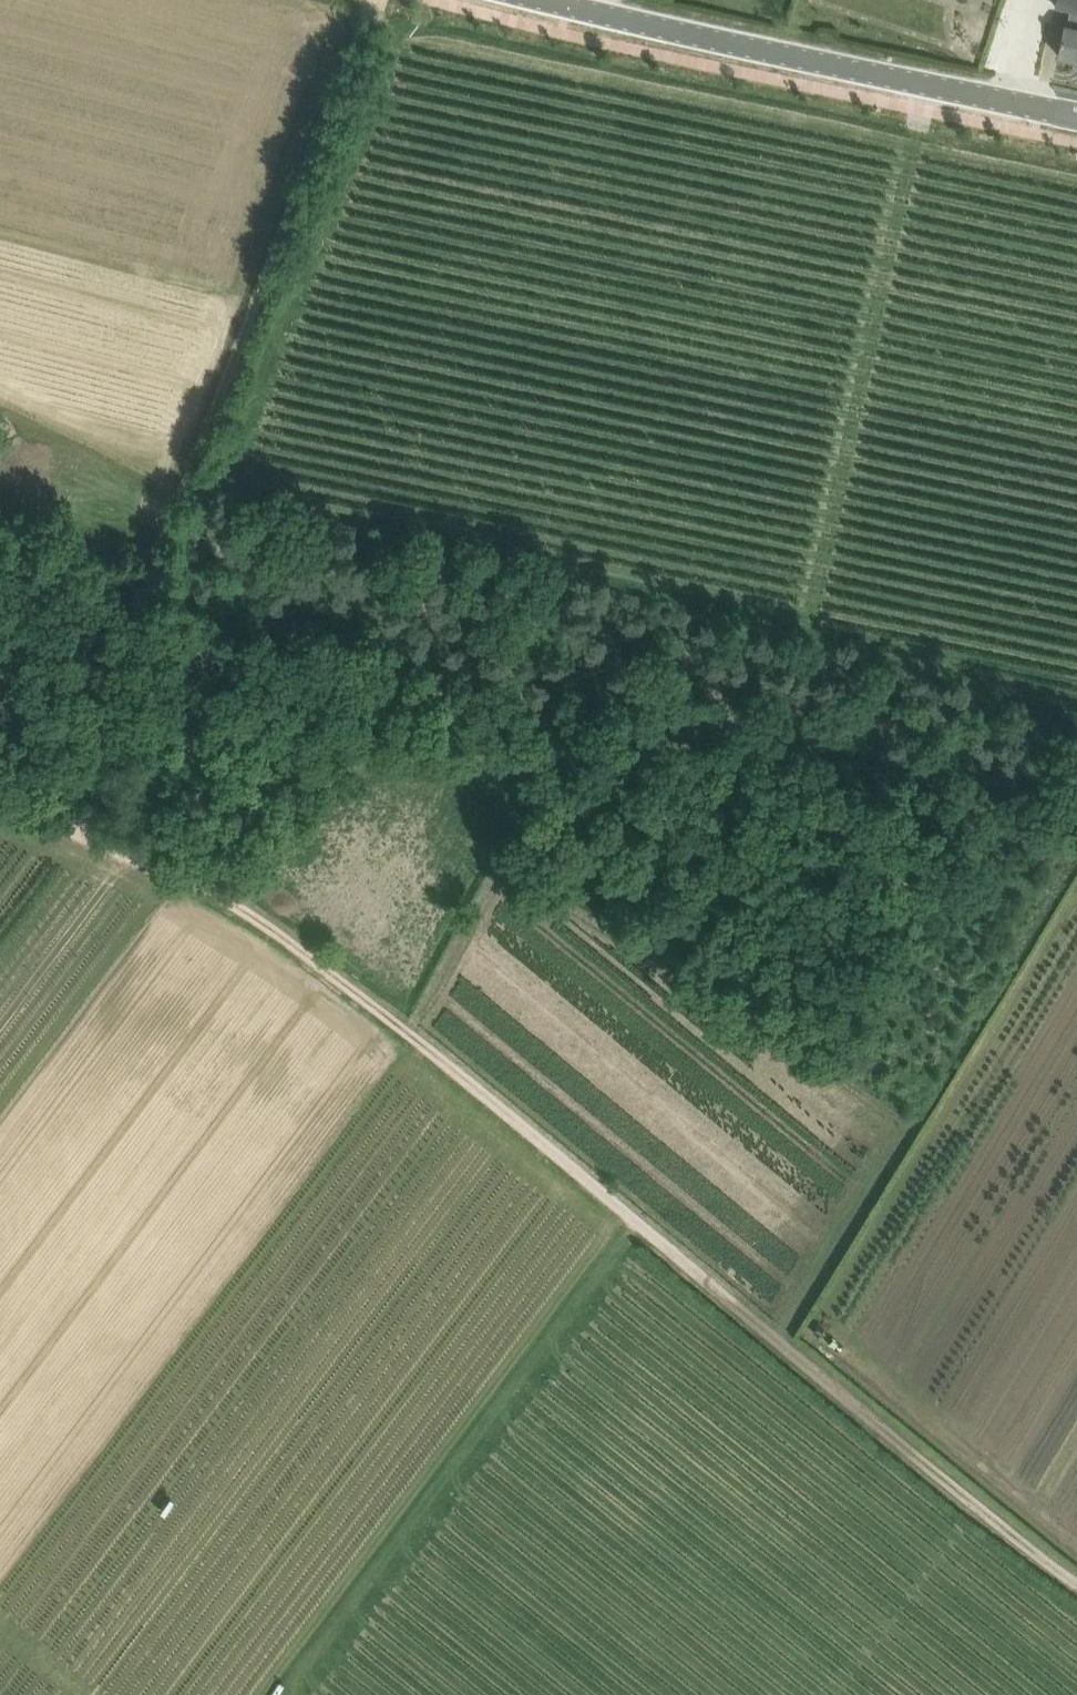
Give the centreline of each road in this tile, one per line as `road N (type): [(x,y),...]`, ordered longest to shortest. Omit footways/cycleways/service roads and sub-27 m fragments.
road 1 (track): [(1076,1578),(778,1341),(599,1182),(301,947),(63,814)]
road 2 (track): [(63,814),(103,680),(374,0)]
road 3 (tertiary): [(1076,115),(546,0)]

